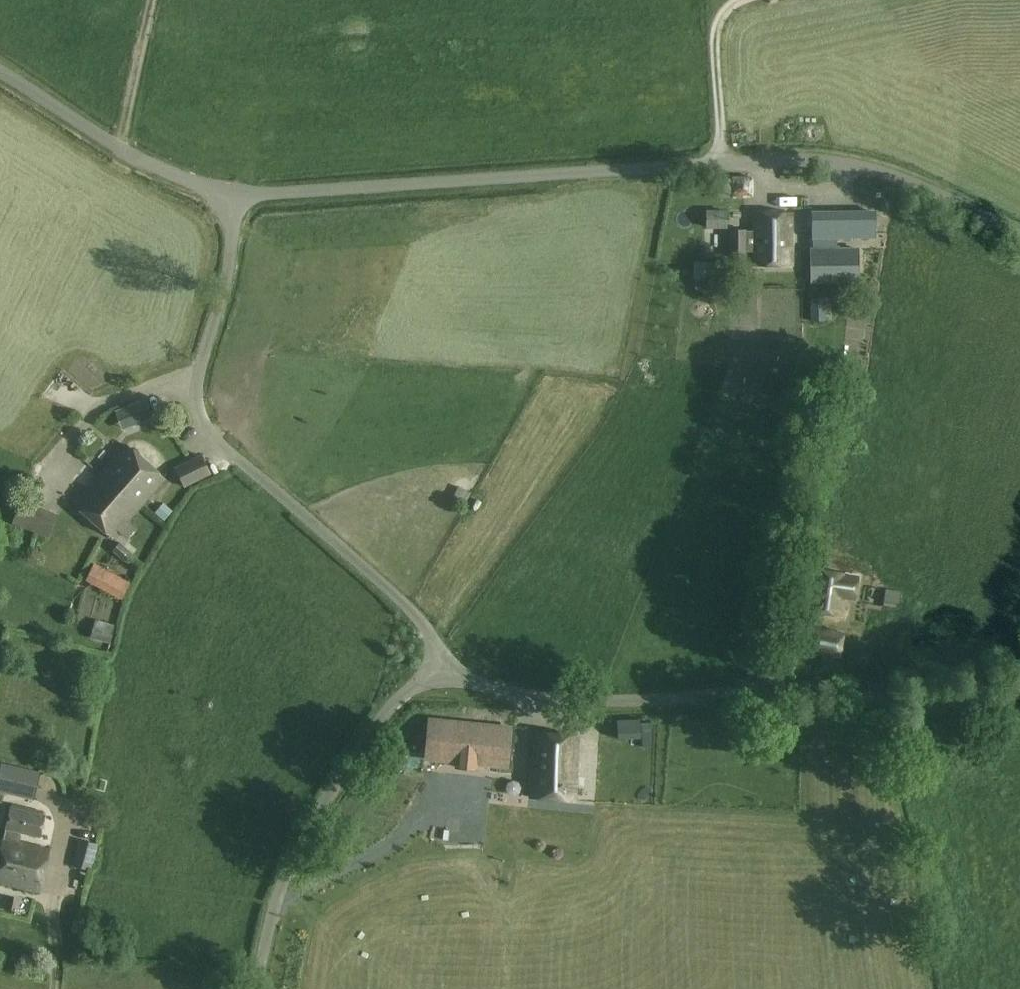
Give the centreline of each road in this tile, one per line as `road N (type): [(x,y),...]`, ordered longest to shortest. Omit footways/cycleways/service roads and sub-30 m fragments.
road 1 (unclassified): [(1019,243),(912,187),(834,164),(783,161),(231,198)]
road 2 (unclassified): [(439,670),(530,703),(709,694),(994,702),(1019,689)]
road 3 (unclassified): [(439,670),(435,635),(415,604),(220,449),(193,416),(193,383),(229,247),(231,198)]
road 4 (unclassified): [(256,988),(313,832),(362,756),(439,670)]
road 5 (unclassified): [(231,198),(127,157),(0,76)]

